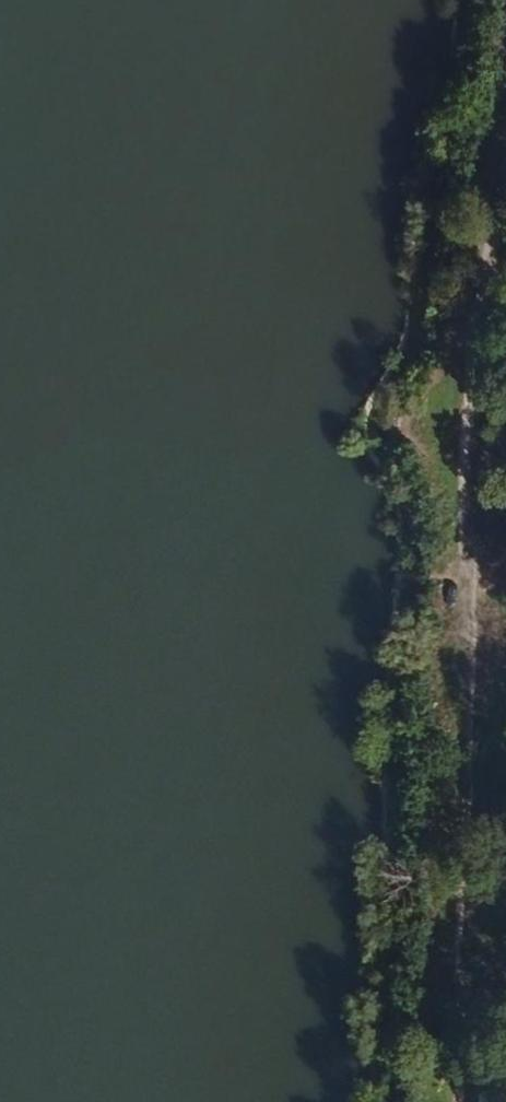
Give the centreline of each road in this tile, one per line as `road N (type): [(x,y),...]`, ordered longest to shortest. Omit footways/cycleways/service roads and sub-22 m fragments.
road 1 (primary): [(505,596),(216,460),(0,374)]
road 2 (primary): [(0,424),(505,646)]

